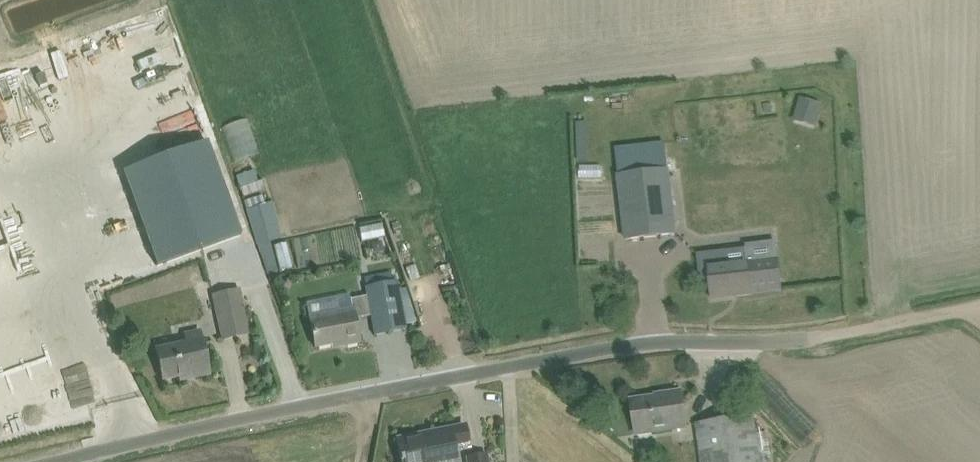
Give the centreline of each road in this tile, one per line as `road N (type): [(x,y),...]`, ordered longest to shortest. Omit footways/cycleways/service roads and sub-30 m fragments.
road 1 (unclassified): [(93,461),(555,363),(897,339),(979,315)]

